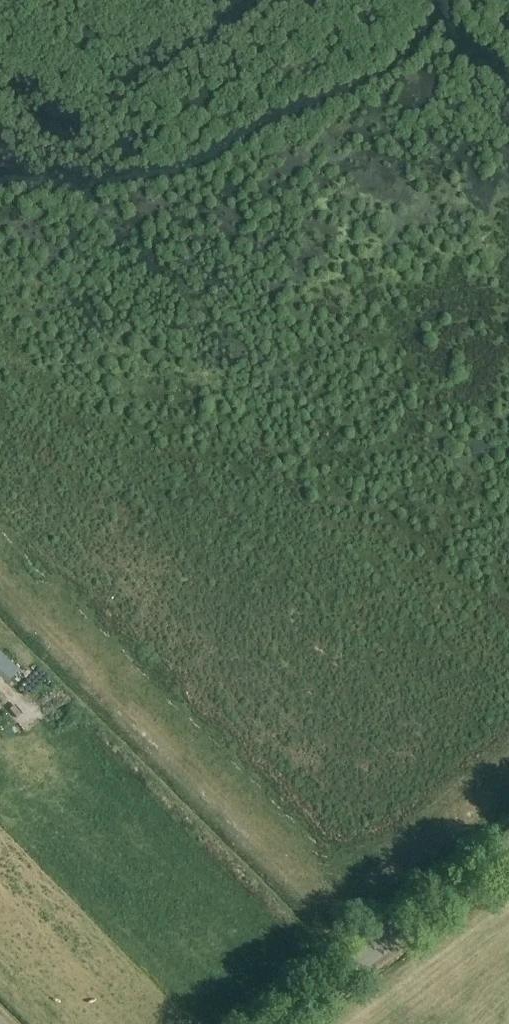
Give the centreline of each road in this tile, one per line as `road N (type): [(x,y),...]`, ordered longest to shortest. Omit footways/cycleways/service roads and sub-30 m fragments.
road 1 (tertiary): [(276,1023),(508,849)]

